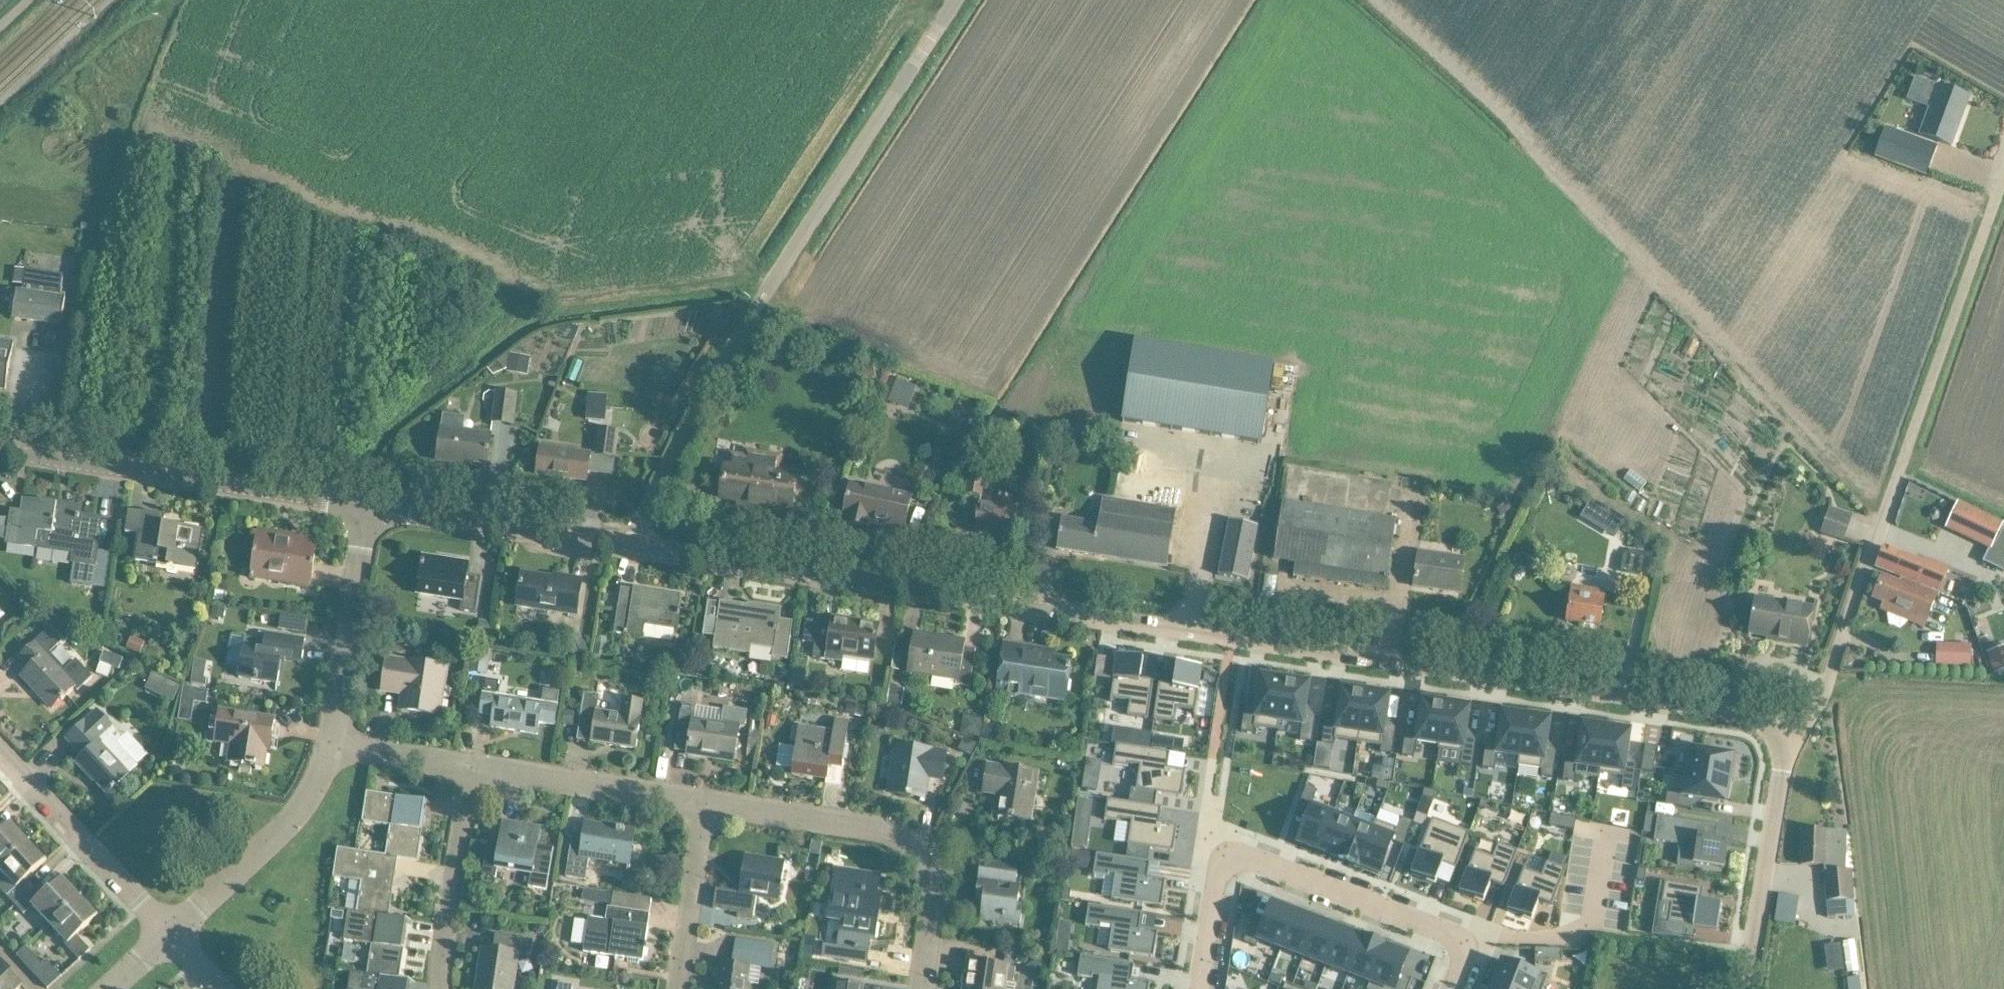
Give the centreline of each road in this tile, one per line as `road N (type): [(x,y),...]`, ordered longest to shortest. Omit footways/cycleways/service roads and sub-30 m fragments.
road 1 (unclassified): [(1785,756),(1765,727),(1721,711),(639,548)]
road 2 (unclassified): [(639,548),(652,500),(735,339),(957,0)]
road 3 (residential): [(1200,988),(1222,855),(1235,852),(1467,936),(1471,946),(1452,988)]
road 4 (unclassified): [(368,505),(0,451)]
road 5 (residential): [(927,988),(943,890),(933,852),(913,835),(709,805)]
road 6 (unclassified): [(1785,756),(1824,701),(1907,459)]
road 7 (track): [(1999,190),(1907,459)]
road 8 (unclassified): [(639,548),(368,505)]
road 9 (residential): [(173,935),(0,752)]
road 10 (residential): [(173,935),(295,822),(341,751)]
road 11 (residential): [(341,751),(368,505)]
road 12 (residential): [(709,805),(470,771)]
road 13 (unclassified): [(1747,988),(1785,756)]
road 14 (residential): [(445,988),(470,771)]
road 15 (residential): [(680,988),(709,805)]
road 16 (residential): [(470,771),(341,751)]

